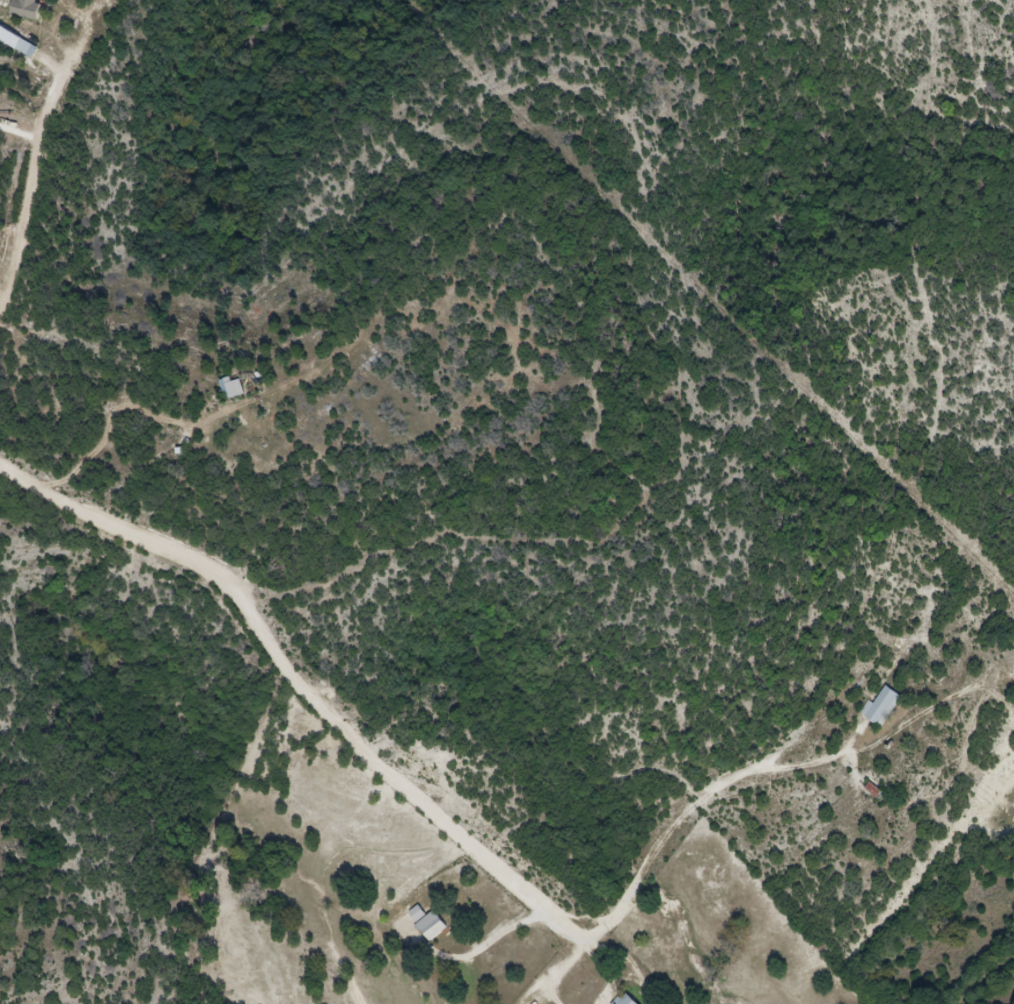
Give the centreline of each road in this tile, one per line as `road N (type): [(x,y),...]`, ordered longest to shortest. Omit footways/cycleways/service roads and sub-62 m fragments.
road 1 (residential): [(0,465),(240,585),(315,671),(389,724),(441,807),(603,949)]
road 2 (residential): [(603,949),(689,780),(869,689)]
road 3 (residential): [(0,255),(41,198),(101,0)]

